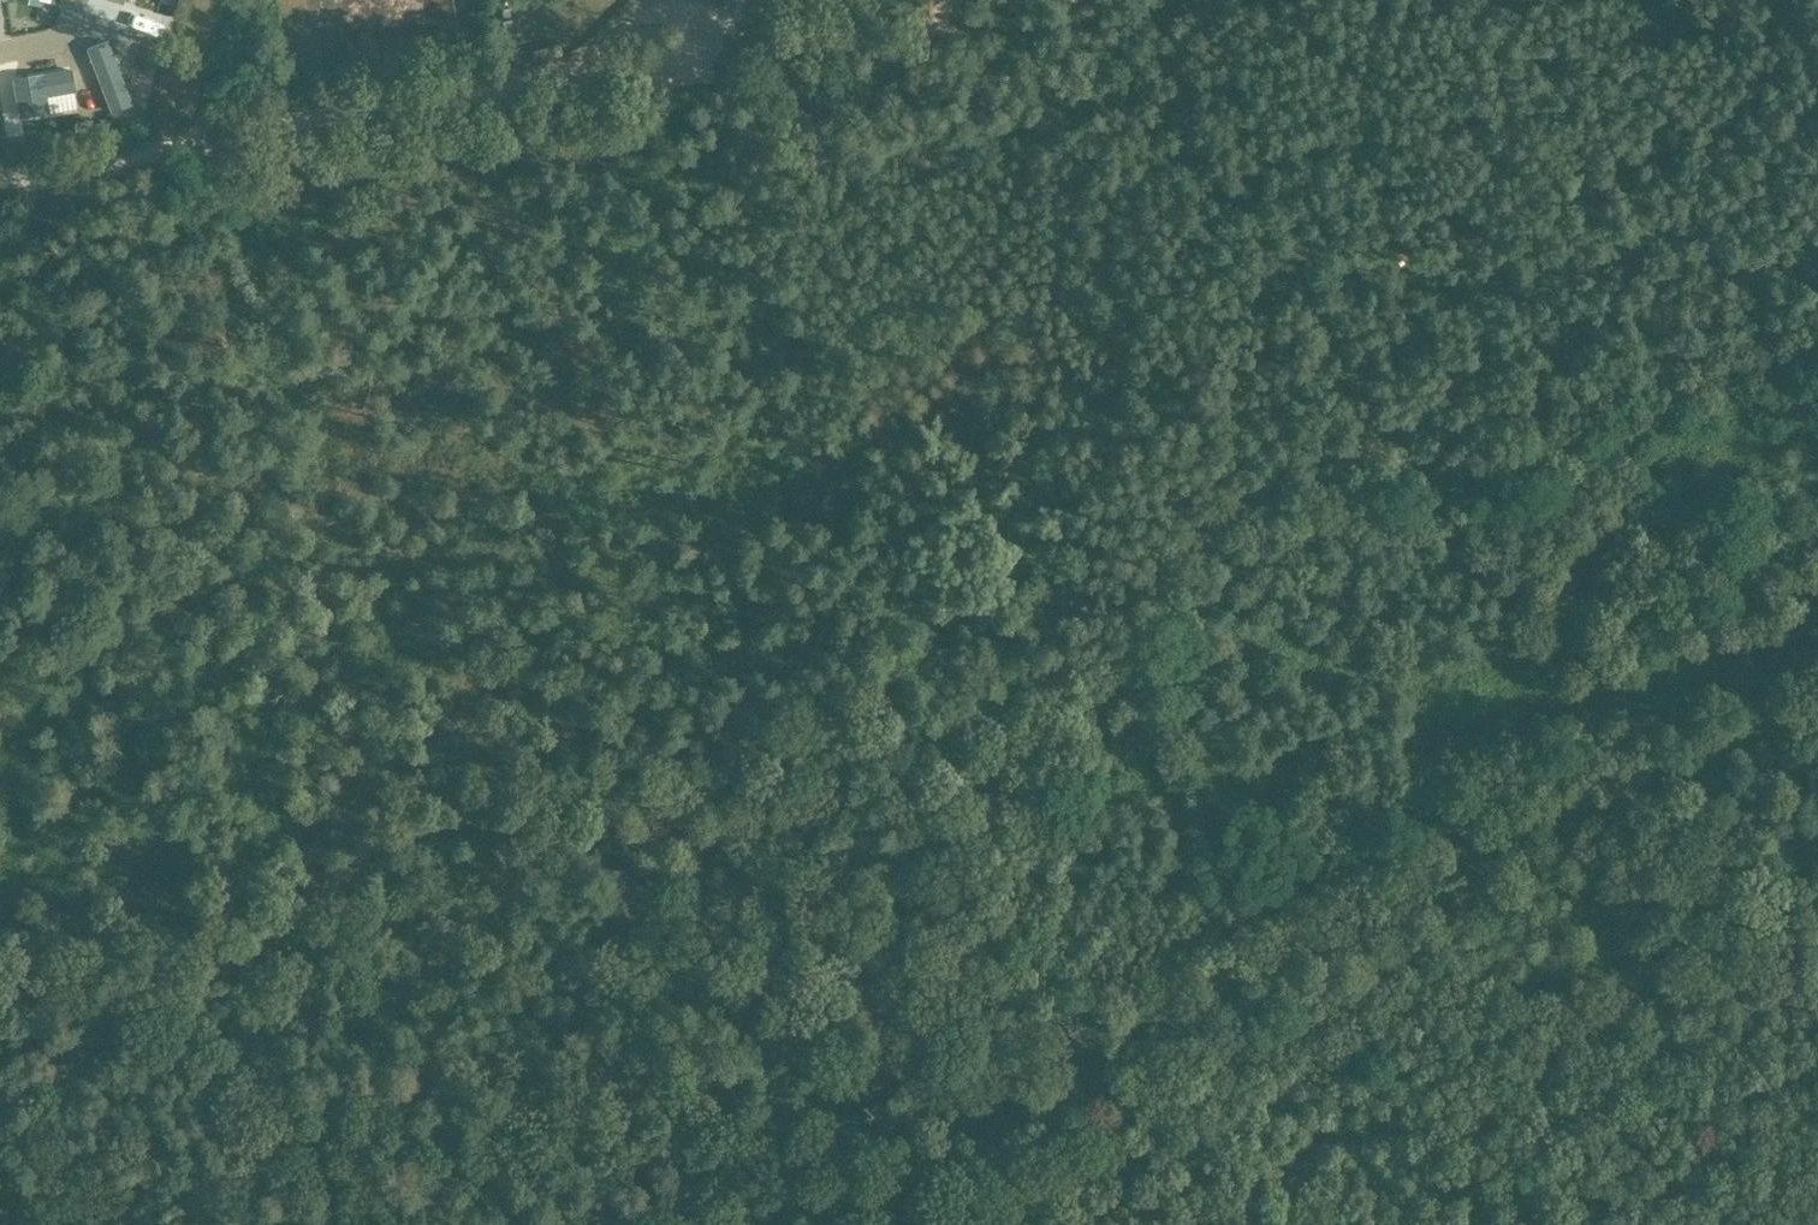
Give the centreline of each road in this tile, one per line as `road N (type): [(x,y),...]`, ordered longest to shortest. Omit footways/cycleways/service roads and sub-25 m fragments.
road 1 (track): [(0,173),(773,45),(909,37),(939,21)]
road 2 (track): [(1198,0),(1012,26),(939,21)]

